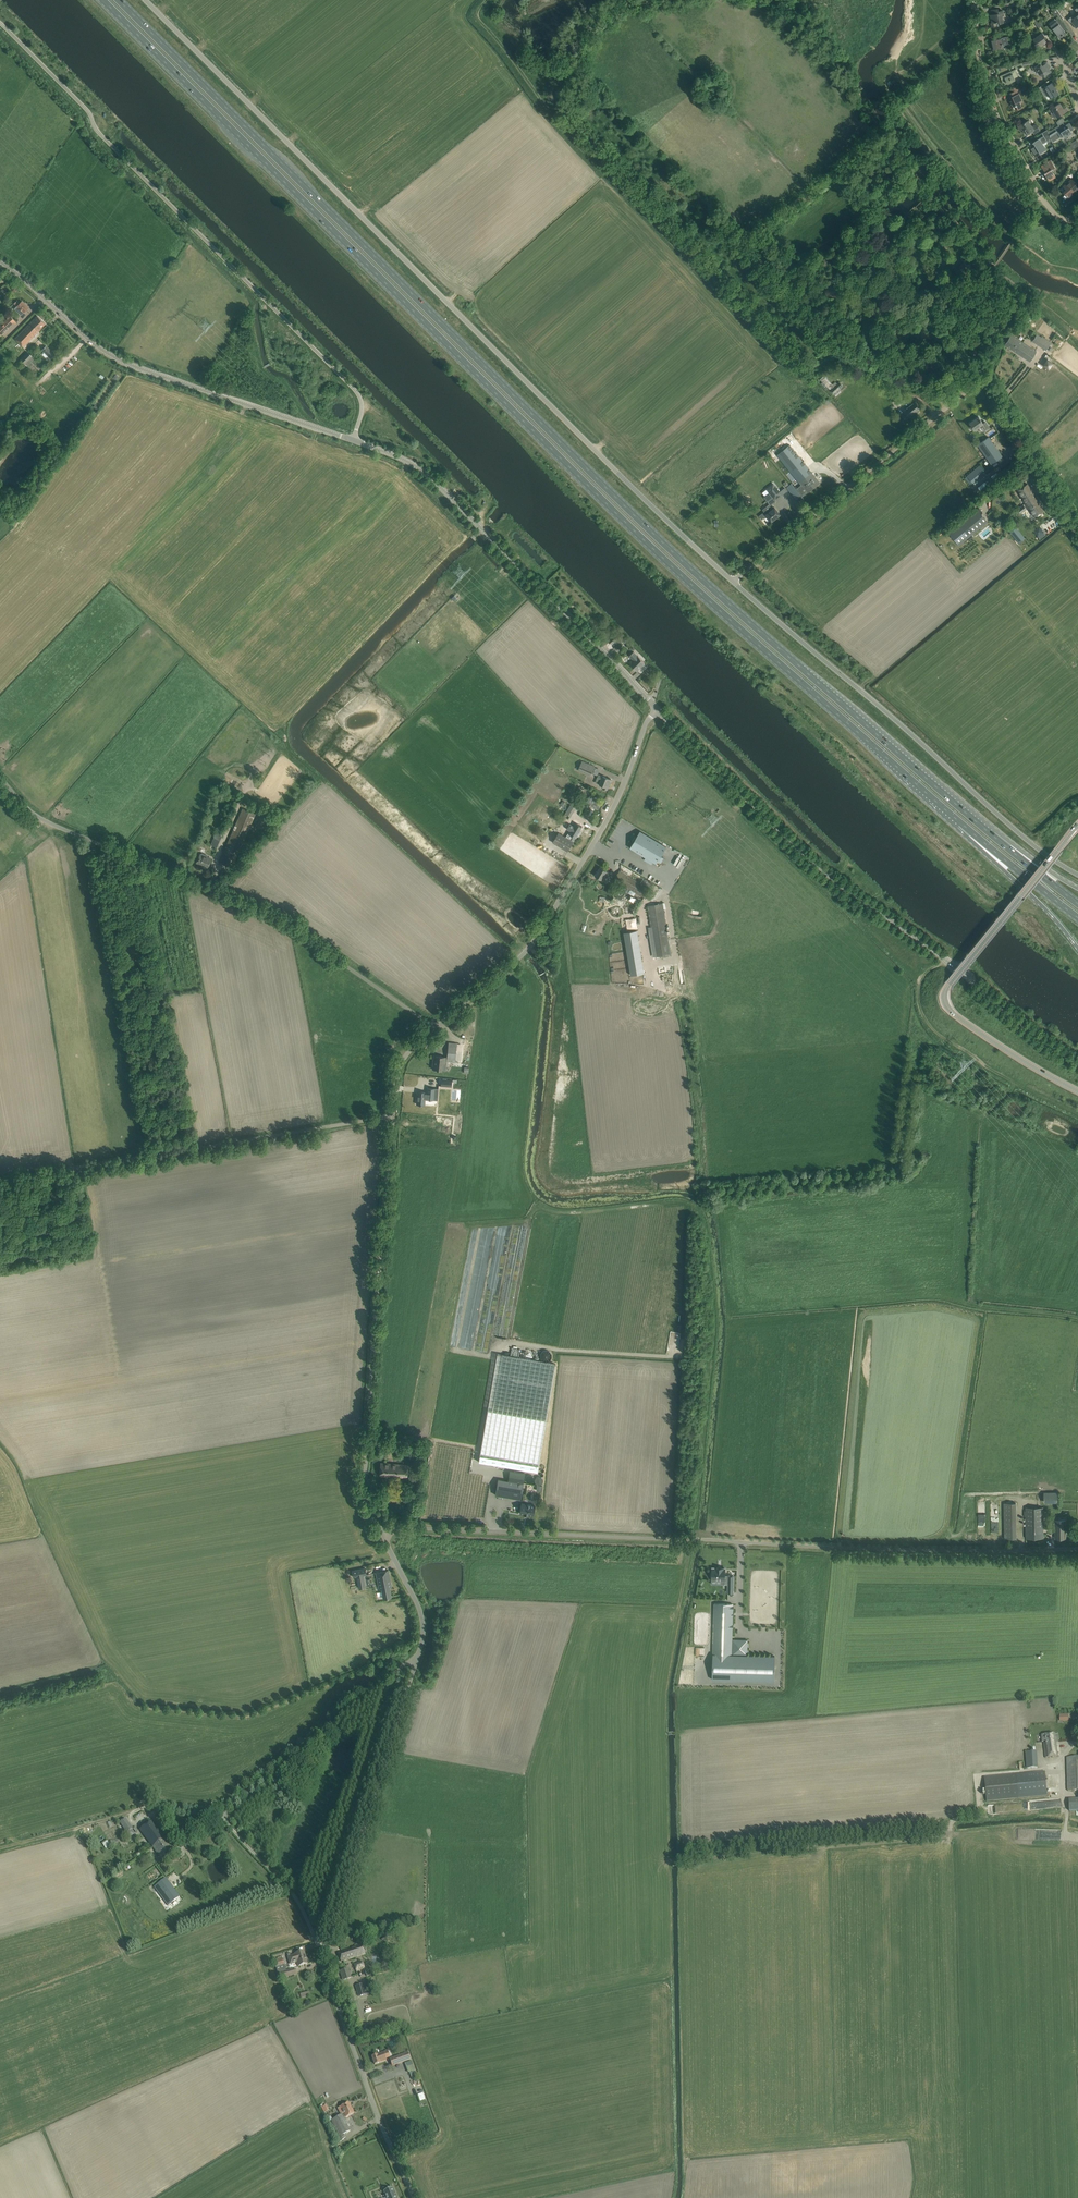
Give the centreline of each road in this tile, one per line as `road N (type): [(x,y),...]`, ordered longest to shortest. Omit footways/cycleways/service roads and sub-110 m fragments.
road 1 (trunk): [(993,835),(638,520),(119,0)]
road 2 (trunk): [(102,0),(631,530),(964,827)]
road 3 (unclassified): [(732,581),(146,0)]
road 4 (unclassified): [(1077,1549),(383,1533)]
road 5 (unclassified): [(414,2197),(322,1956),(416,1660)]
road 6 (unclassified): [(0,22),(89,112),(95,131),(359,394),(354,440)]
road 7 (tertiary): [(1077,1063),(828,875),(658,707)]
road 8 (unclassified): [(434,1029),(299,933),(50,822),(0,780)]
road 9 (unclassified): [(1077,874),(1029,843),(732,581)]
road 10 (unclassified): [(383,1533),(365,1482),(393,1116)]
road 11 (tertiary): [(658,707),(429,476),(354,440)]
road 12 (tertiary): [(354,440),(116,359),(0,260)]
road 13 (unclassified): [(0,1181),(393,1116)]
road 14 (unclassified): [(434,1029),(536,938),(607,819),(658,707)]
road 15 (tertiary): [(1077,1090),(965,1023),(945,994),(1077,826)]
road 16 (unclassified): [(732,581),(984,384)]
road 17 (unclassified): [(183,1843),(416,1660)]
road 18 (residential): [(1067,219),(1043,201),(996,113),(977,44),(976,0)]
road 19 (track): [(322,1956),(293,1893),(217,1816)]
road 20 (unclassified): [(1077,527),(984,384)]
road 21 (trunk): [(964,827),(1077,948)]
road 22 (trunk): [(964,827),(1077,918)]
road 23 (unclassified): [(416,1660),(421,1615),(383,1533)]

